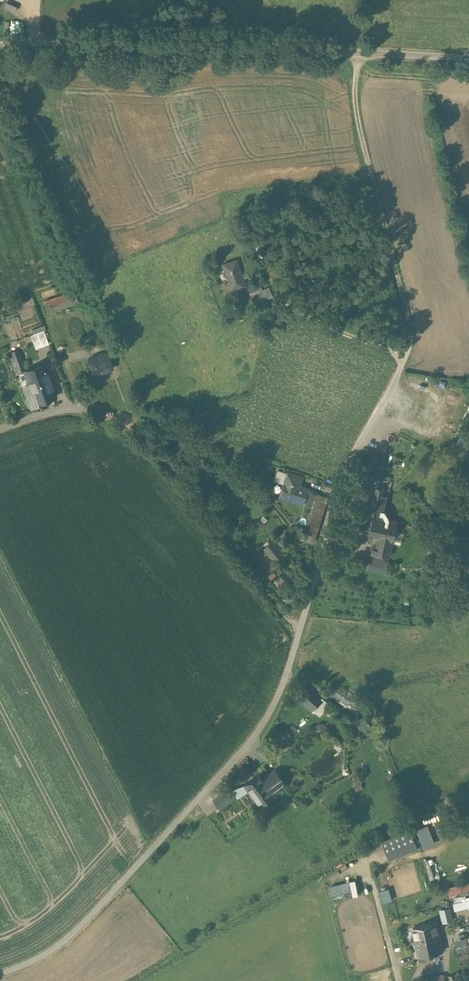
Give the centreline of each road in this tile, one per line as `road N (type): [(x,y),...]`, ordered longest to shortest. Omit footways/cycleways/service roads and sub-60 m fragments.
road 1 (unclassified): [(0,974),(52,950),(86,920),(247,747),(289,667),(351,451),(405,356)]
road 2 (unclassified): [(0,44),(468,55)]
road 3 (track): [(405,356),(413,326),(356,108),(361,50)]
road 4 (track): [(135,421),(299,632)]
road 5 (unclassified): [(0,429),(52,410),(135,421)]
road 6 (track): [(405,356),(282,305)]

